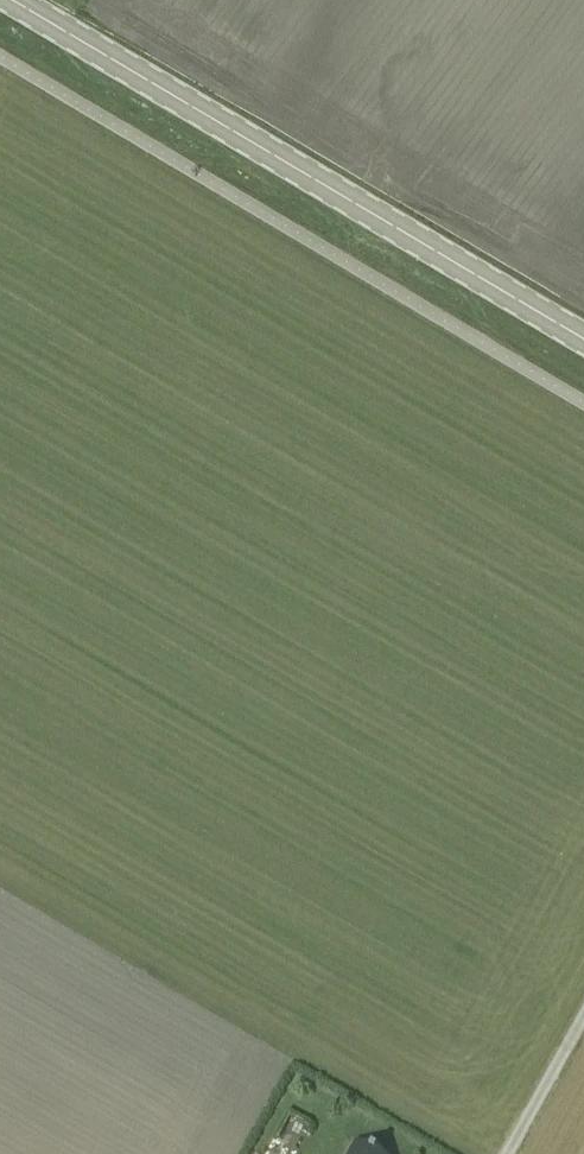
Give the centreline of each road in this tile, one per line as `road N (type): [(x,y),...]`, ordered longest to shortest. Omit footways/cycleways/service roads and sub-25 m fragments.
road 1 (secondary): [(583,338),(13,0)]
road 2 (track): [(502,1153),(583,1009)]

